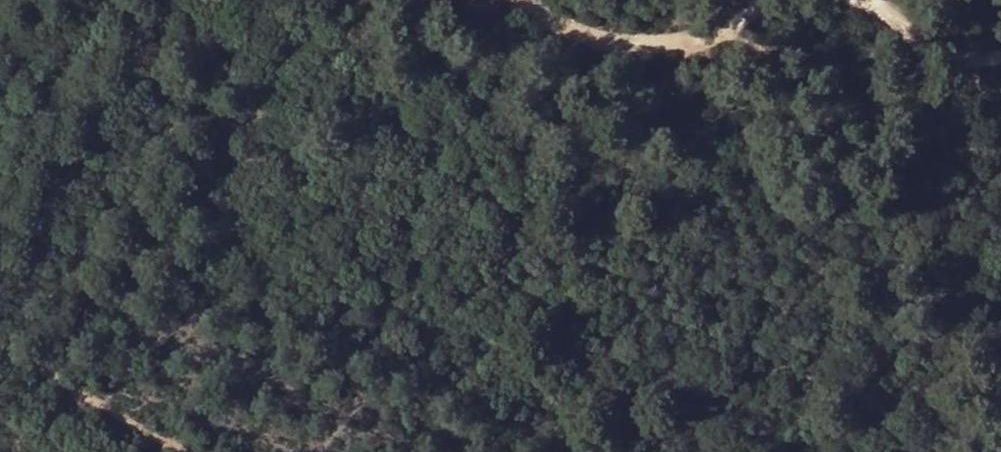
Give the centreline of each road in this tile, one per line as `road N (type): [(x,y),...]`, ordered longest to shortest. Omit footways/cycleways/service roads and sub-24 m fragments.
road 1 (track): [(514,0),(572,31),(651,44),(723,31),(813,0)]
road 2 (track): [(859,0),(923,49),(1000,57)]

